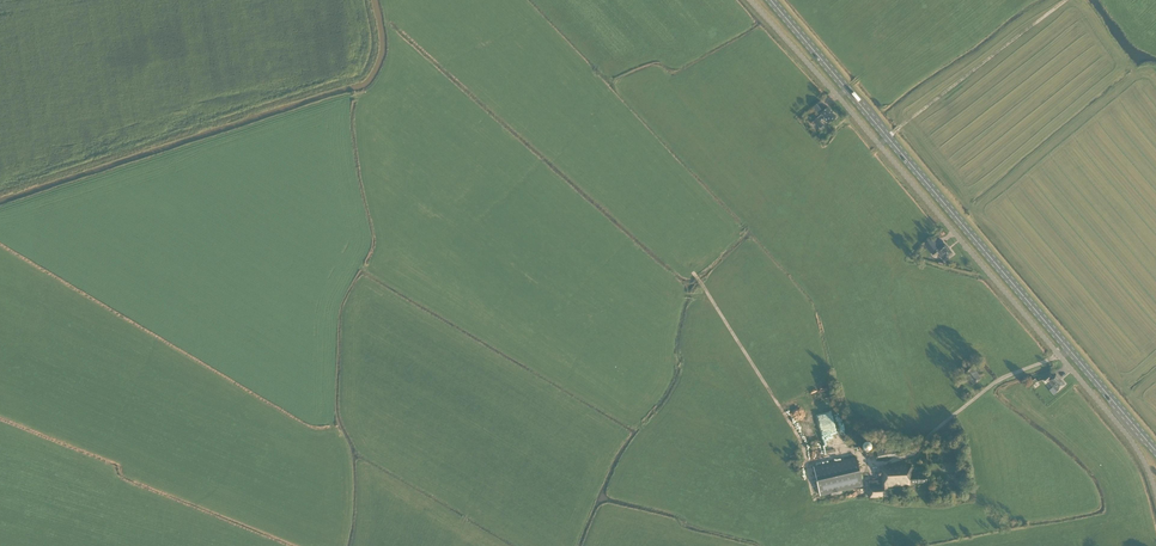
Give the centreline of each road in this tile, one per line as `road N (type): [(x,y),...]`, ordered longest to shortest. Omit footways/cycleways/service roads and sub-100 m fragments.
road 1 (primary): [(1070,351),(888,138)]
road 2 (unclassified): [(1060,356),(879,145)]
road 3 (unclassified): [(892,461),(916,453),(997,381),(1060,356)]
road 4 (unclassified): [(1155,494),(1133,444),(1060,356)]
road 5 (primary): [(1155,451),(1070,351)]
road 6 (unclassified): [(837,96),(750,0)]

